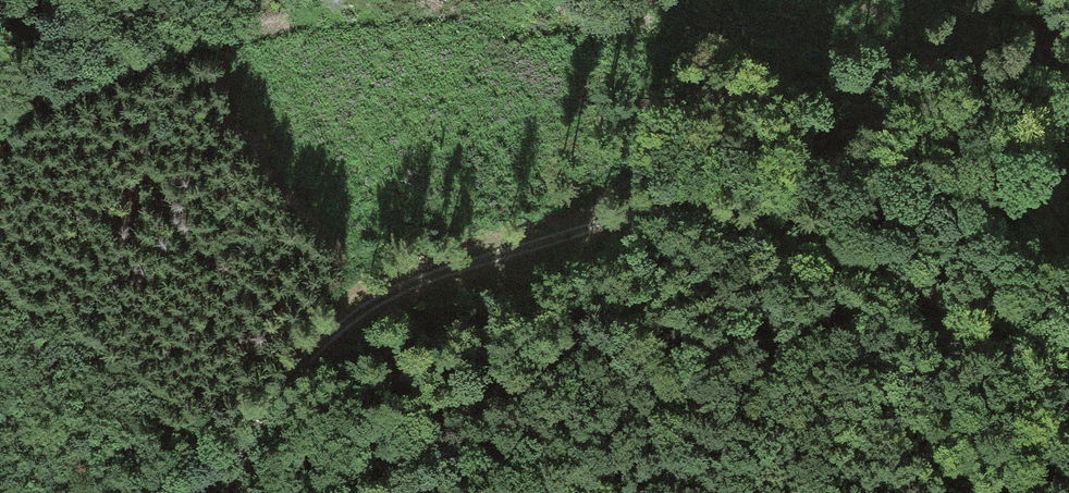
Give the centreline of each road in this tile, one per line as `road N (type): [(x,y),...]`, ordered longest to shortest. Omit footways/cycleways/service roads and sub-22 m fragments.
road 1 (track): [(215,492),(284,379),(347,321),(413,285),(656,204),(742,214),(800,235),(1068,358)]
road 2 (track): [(367,0),(672,20),(780,42)]
road 3 (track): [(0,109),(52,77),(244,16),(355,0)]

